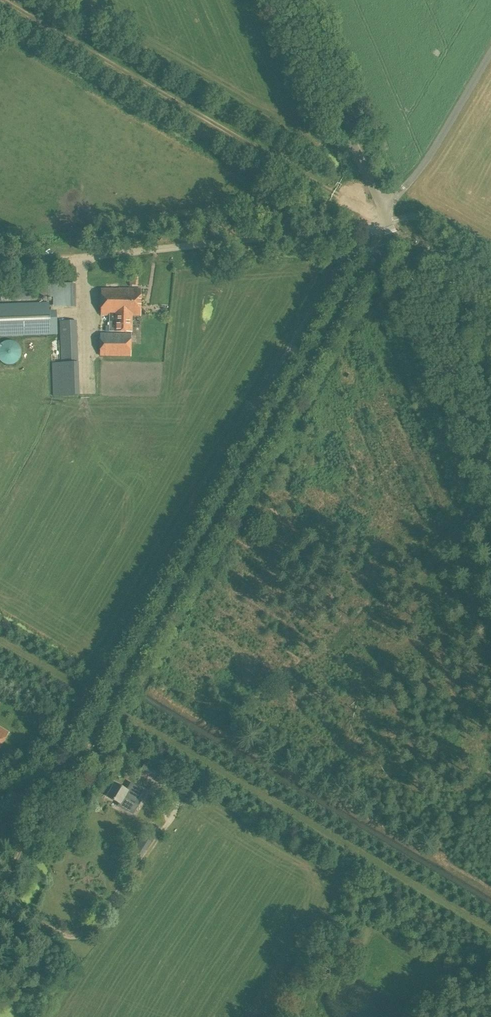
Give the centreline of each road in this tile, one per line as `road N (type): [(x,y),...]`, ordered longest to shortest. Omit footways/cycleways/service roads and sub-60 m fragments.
road 1 (tertiary): [(0,805),(48,781),(91,739),(363,268),(398,247)]
road 2 (track): [(0,4),(387,223)]
road 3 (track): [(387,223),(0,266)]
road 4 (tertiary): [(490,461),(398,247)]
road 5 (unclassified): [(382,211),(291,0)]
road 6 (unclassified): [(382,211),(427,161),(490,54)]

